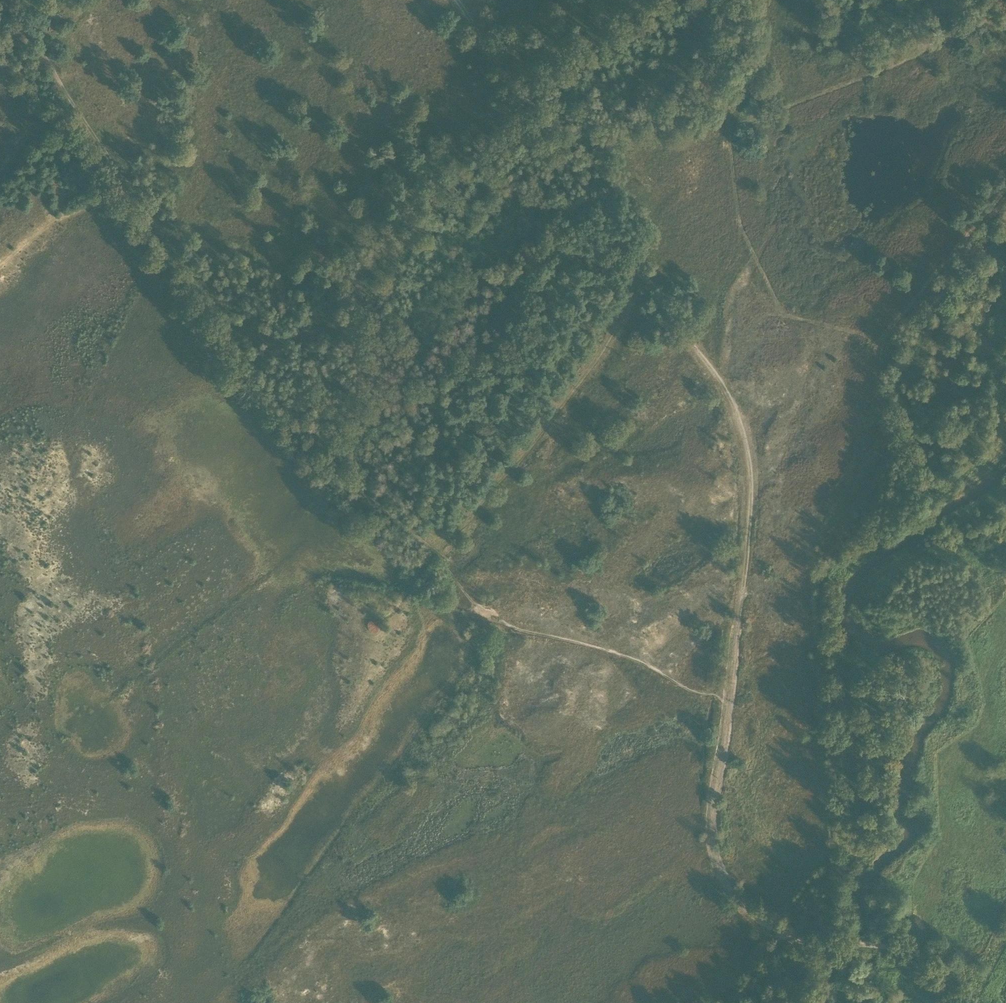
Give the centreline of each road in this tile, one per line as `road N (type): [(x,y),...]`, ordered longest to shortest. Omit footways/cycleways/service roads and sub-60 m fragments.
road 1 (track): [(640,271),(717,378),(742,433),(748,540),(731,700)]
road 2 (track): [(731,700),(710,830),(724,882),(762,924),(850,944)]
road 3 (track): [(640,271),(456,0)]
road 4 (track): [(0,8),(128,187)]
road 5 (track): [(0,267),(48,225),(128,187)]
road 6 (unclassified): [(956,1002),(891,949),(850,944)]

